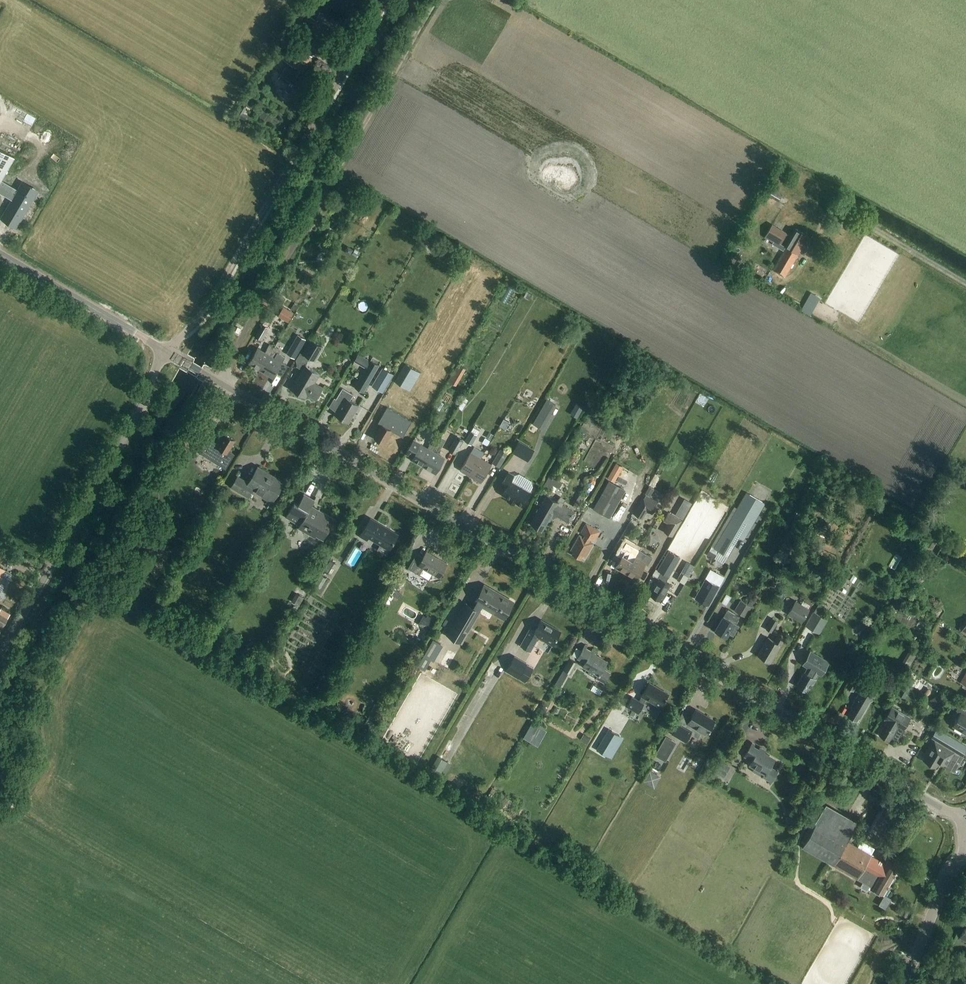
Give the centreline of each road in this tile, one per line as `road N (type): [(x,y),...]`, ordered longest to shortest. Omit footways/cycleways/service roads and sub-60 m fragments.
road 1 (tertiary): [(961,814),(166,351)]
road 2 (track): [(187,330),(384,0)]
road 3 (unclassified): [(0,654),(166,351)]
road 4 (tertiary): [(166,351),(0,256)]
road 5 (tertiary): [(904,983),(949,873),(965,858)]

